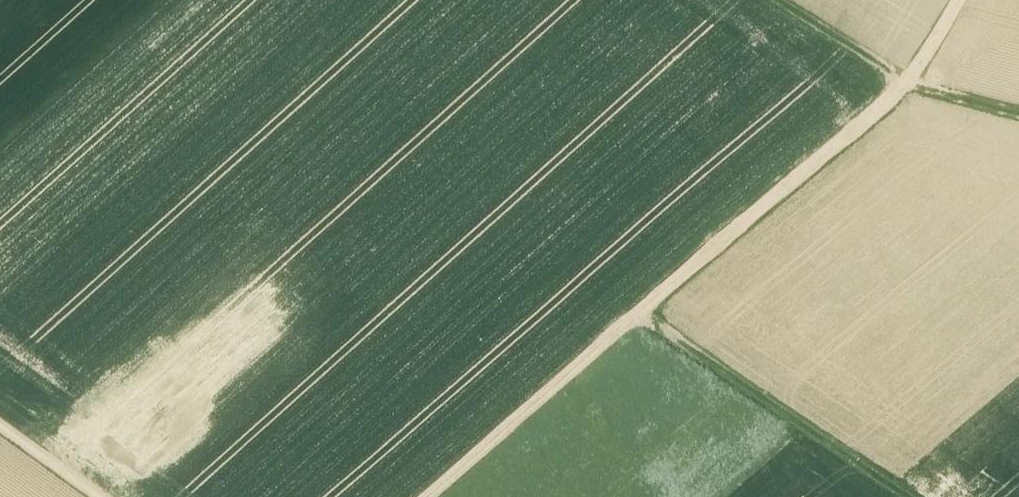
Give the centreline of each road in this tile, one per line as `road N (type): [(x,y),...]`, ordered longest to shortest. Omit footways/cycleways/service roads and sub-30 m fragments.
road 1 (track): [(909,78),(434,496)]
road 2 (track): [(639,320),(912,496)]
road 3 (track): [(783,0),(909,78)]

